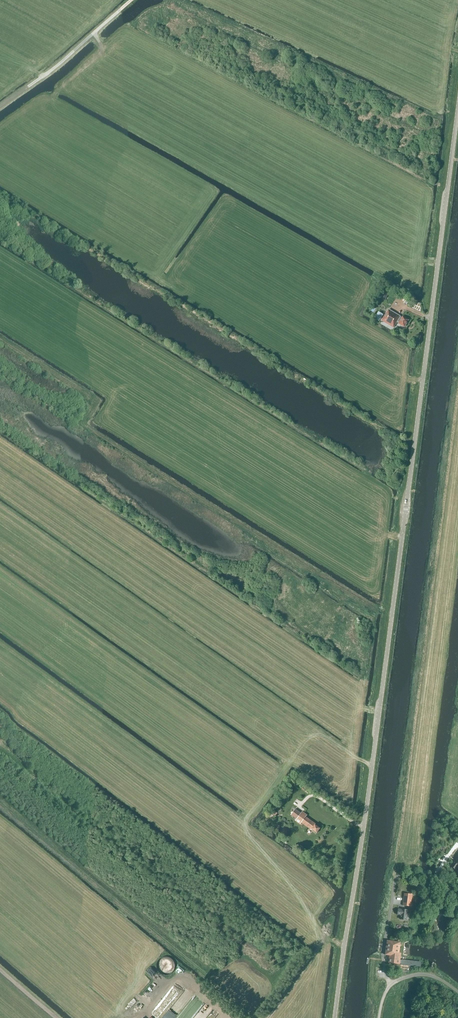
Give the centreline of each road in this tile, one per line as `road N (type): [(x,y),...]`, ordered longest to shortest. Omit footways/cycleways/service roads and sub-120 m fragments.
road 1 (unclassified): [(335,1017),(457,111)]
road 2 (track): [(0,107),(131,0)]

